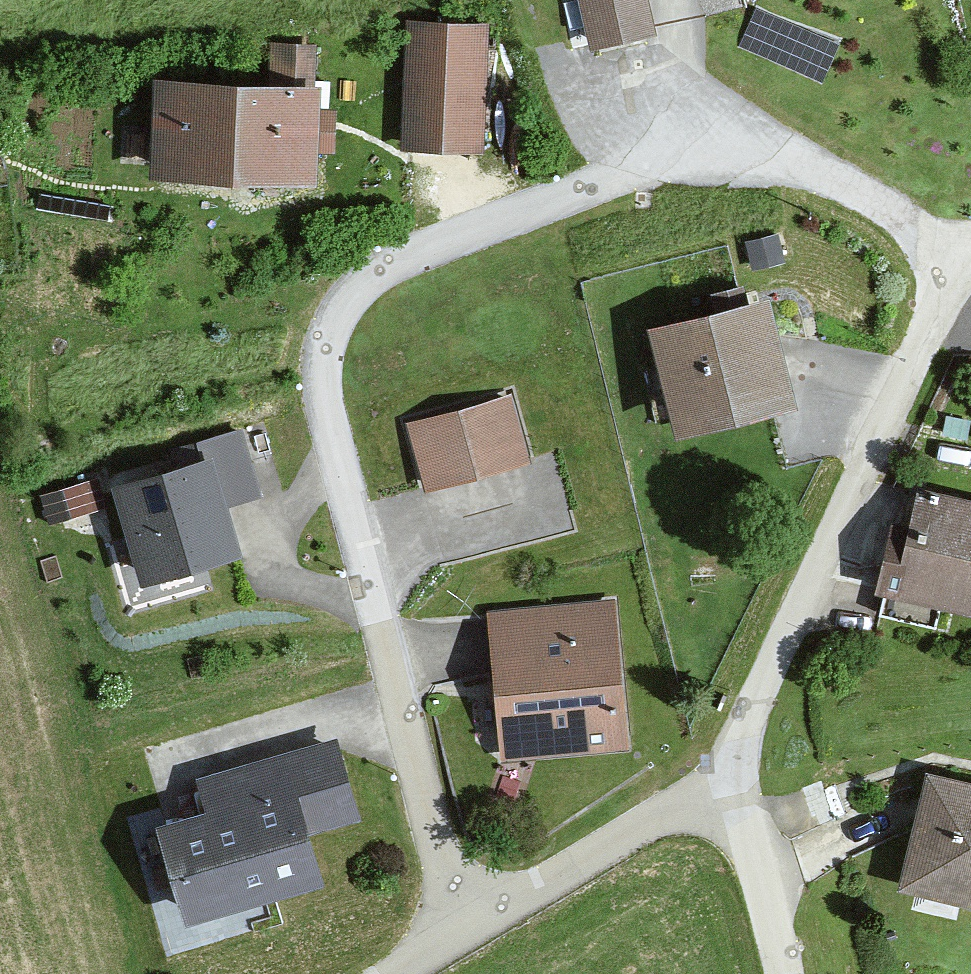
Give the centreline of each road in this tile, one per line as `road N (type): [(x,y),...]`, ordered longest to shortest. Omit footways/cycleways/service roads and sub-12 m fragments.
road 1 (residential): [(956,267),(912,228),(786,159),(605,164),(381,265),(334,314),(323,378),(347,492),(462,923)]
road 2 (residential): [(723,774),(956,267)]
road 3 (residential): [(462,923),(723,774)]
road 4 (residential): [(723,774),(787,973)]

